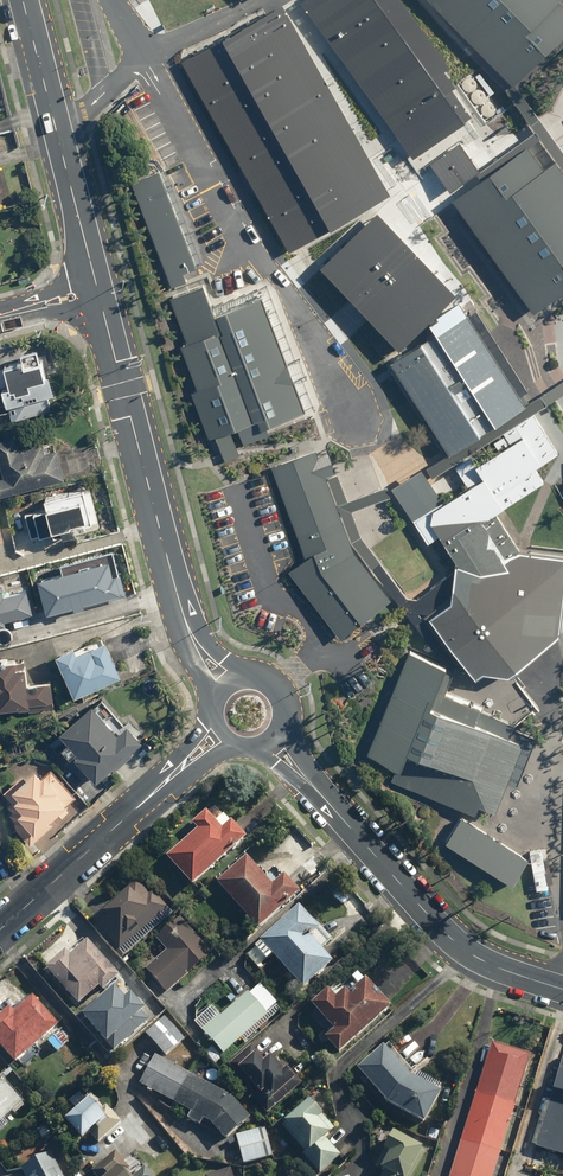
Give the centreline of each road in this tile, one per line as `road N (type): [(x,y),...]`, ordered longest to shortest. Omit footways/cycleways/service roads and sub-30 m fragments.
road 1 (secondary): [(562,988),(502,969),(446,933),(277,741)]
road 2 (secondary): [(104,301),(192,631)]
road 3 (secondary): [(24,0),(99,283)]
road 4 (residential): [(0,931),(163,790)]

